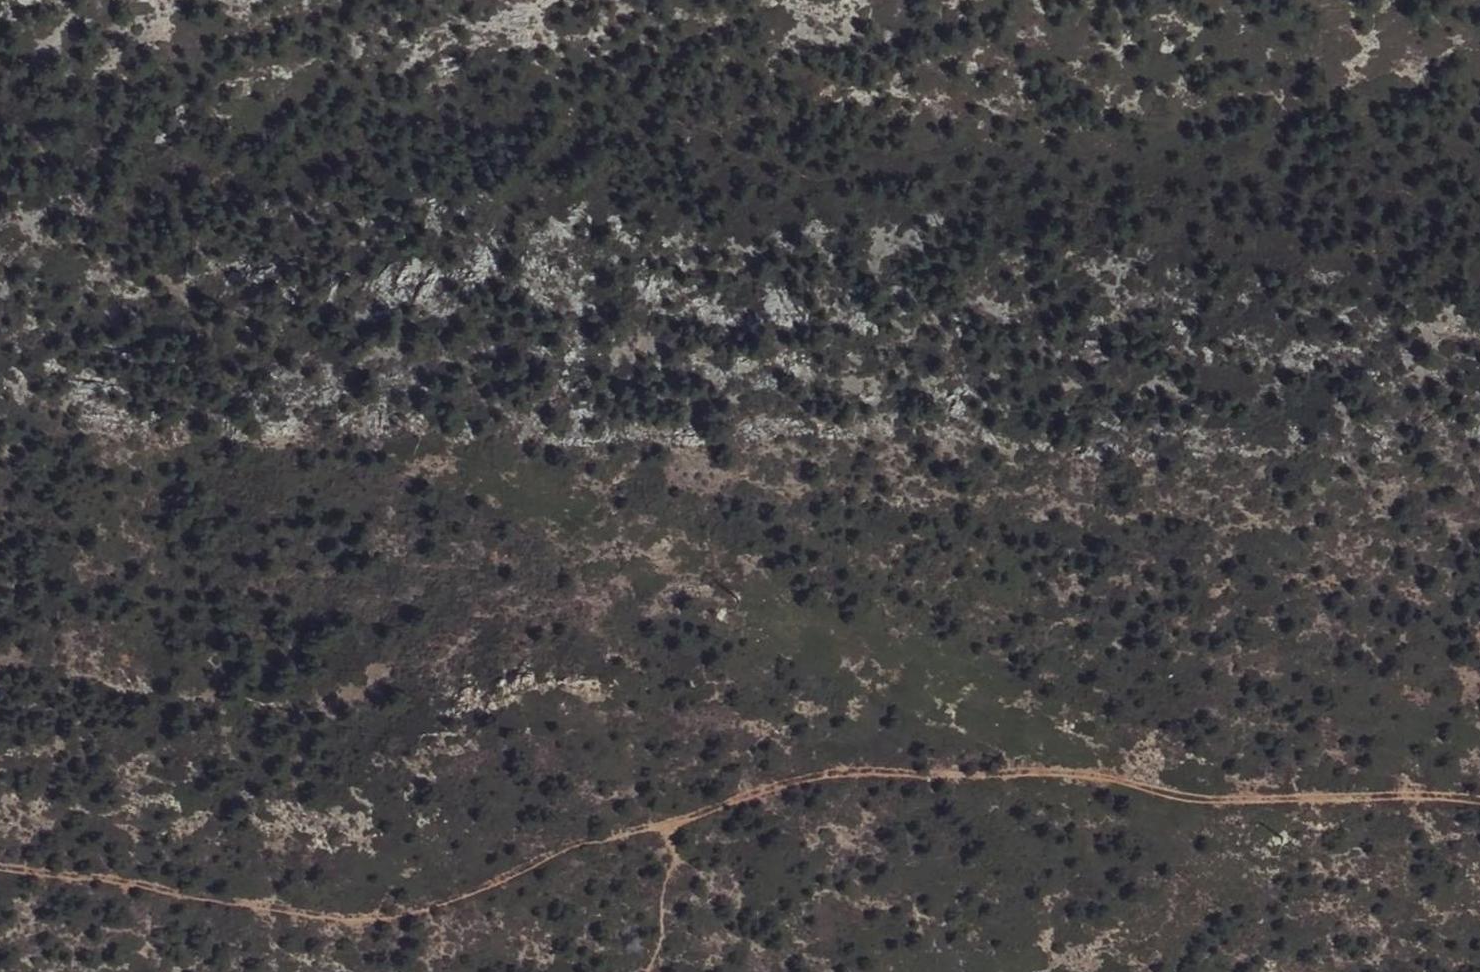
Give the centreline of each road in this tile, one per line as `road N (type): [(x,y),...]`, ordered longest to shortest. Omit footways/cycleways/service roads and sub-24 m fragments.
road 1 (track): [(1479,805),(1233,797),(1069,769),(851,769),(781,779),(676,821),(567,847),(400,915),(341,921),(0,864)]

